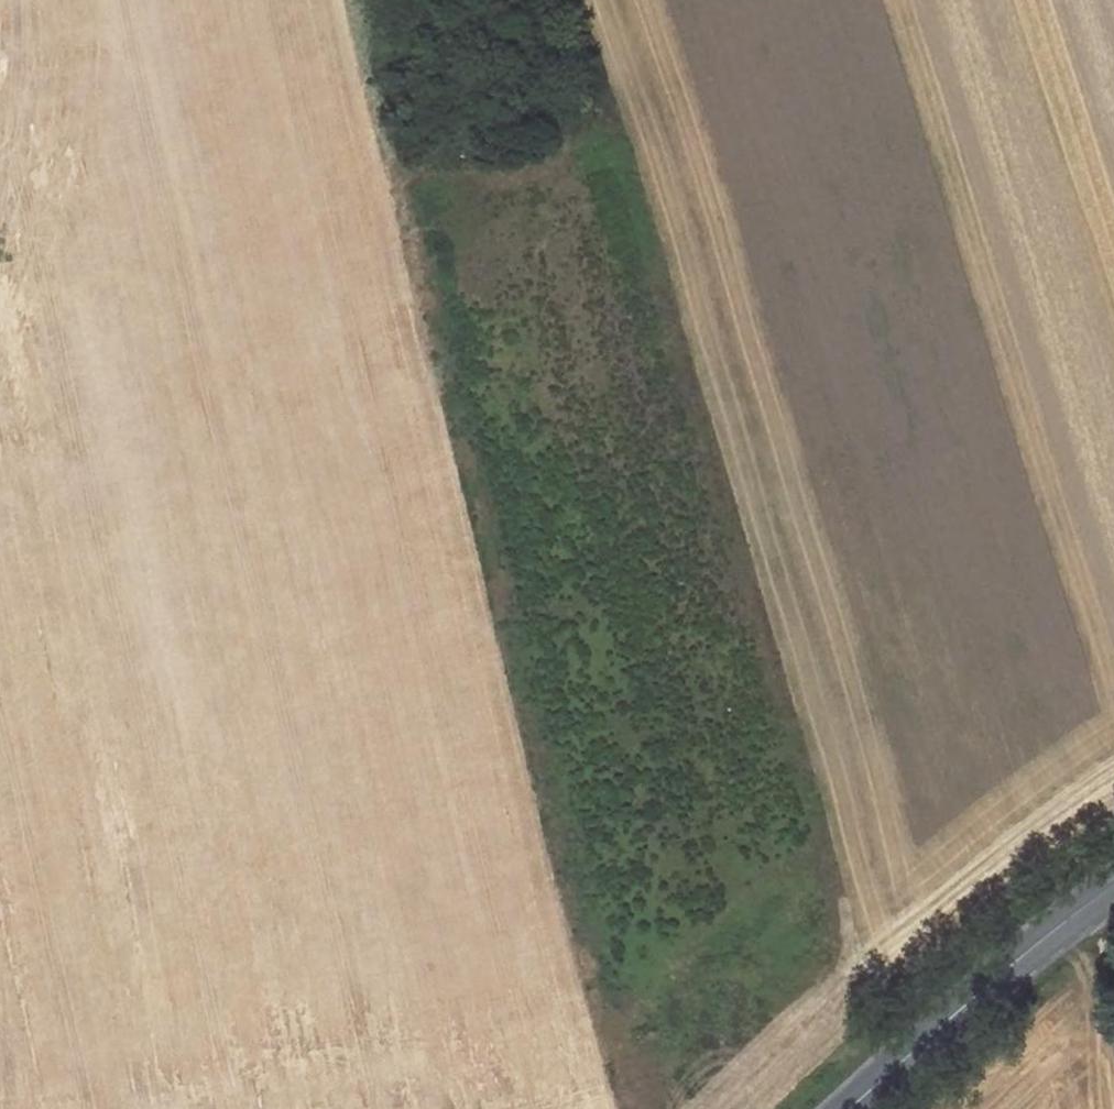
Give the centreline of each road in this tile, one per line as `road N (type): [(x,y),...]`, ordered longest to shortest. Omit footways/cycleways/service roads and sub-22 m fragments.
road 1 (secondary): [(845,1108),(1113,887)]

